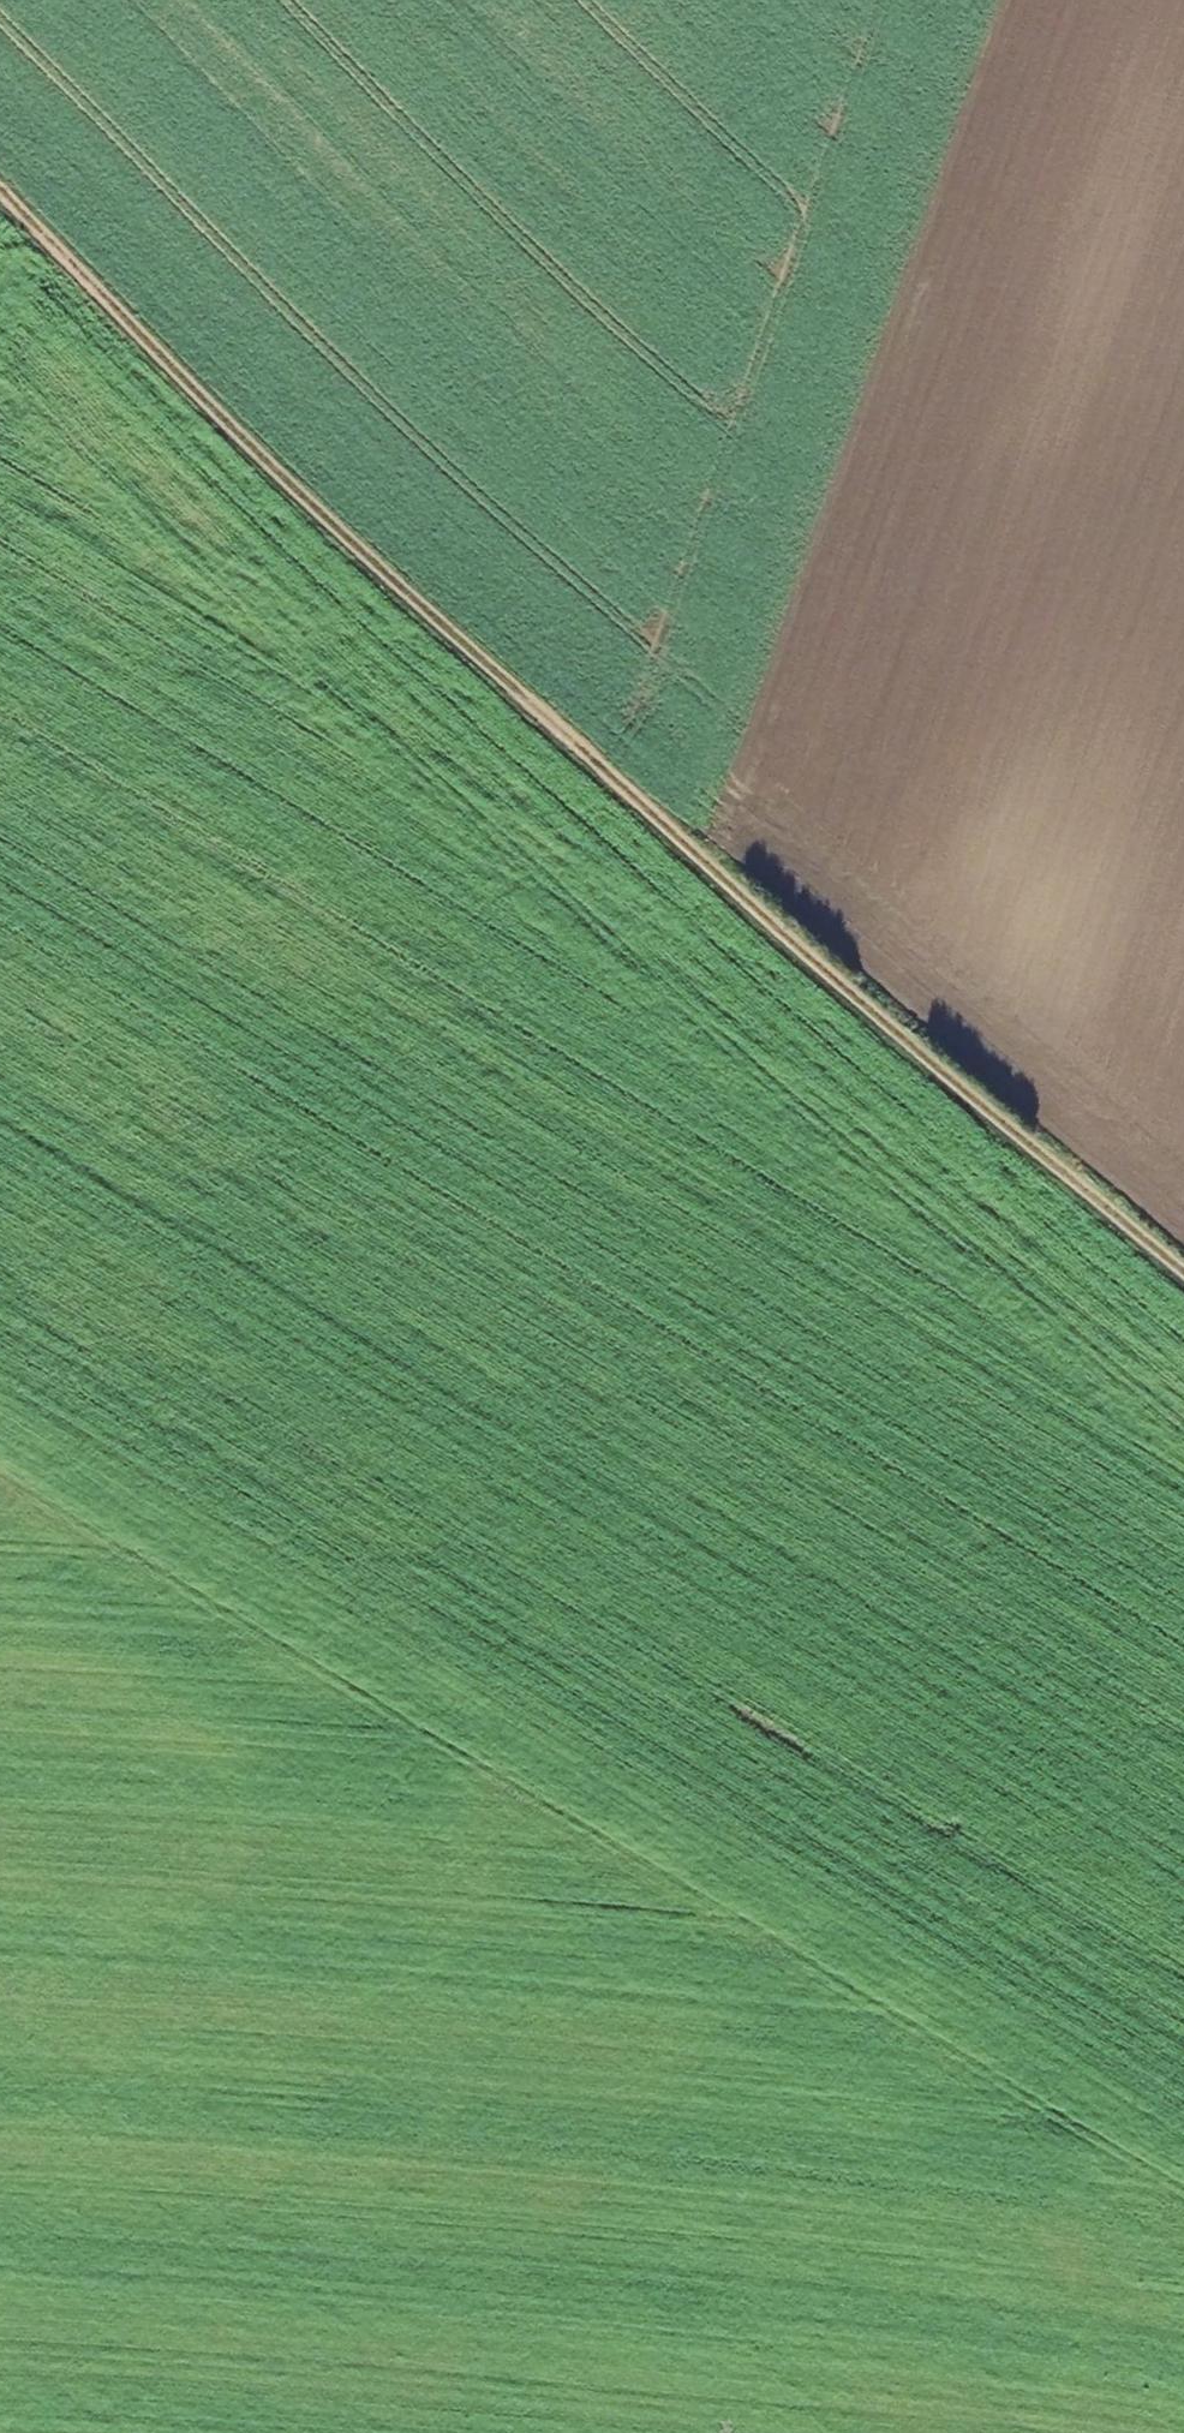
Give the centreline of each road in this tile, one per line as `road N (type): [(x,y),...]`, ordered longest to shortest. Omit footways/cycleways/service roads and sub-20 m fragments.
road 1 (track): [(1183,1269),(633,804),(0,185)]

